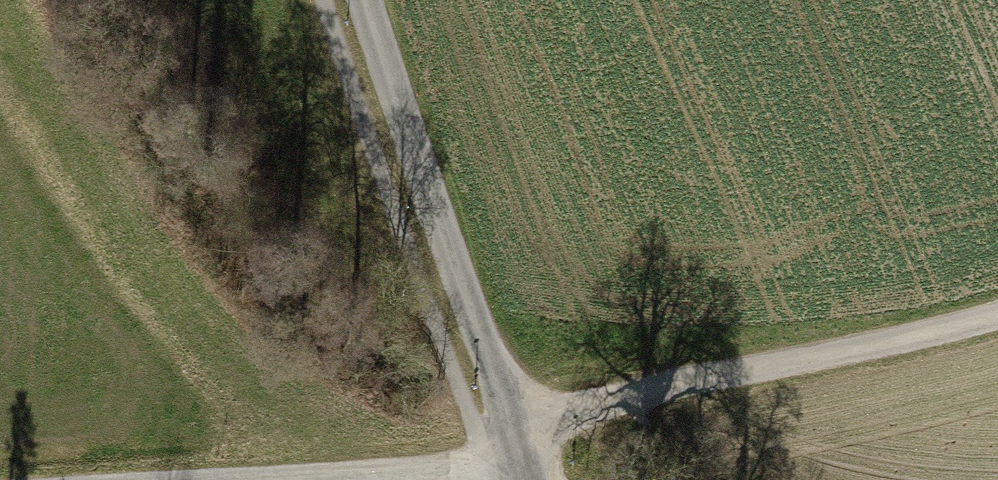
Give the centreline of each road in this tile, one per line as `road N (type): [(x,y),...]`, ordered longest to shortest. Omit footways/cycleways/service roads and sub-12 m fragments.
road 1 (unclassified): [(525,479),(363,0)]
road 2 (track): [(508,427),(997,315)]
road 3 (track): [(237,479),(520,465)]

